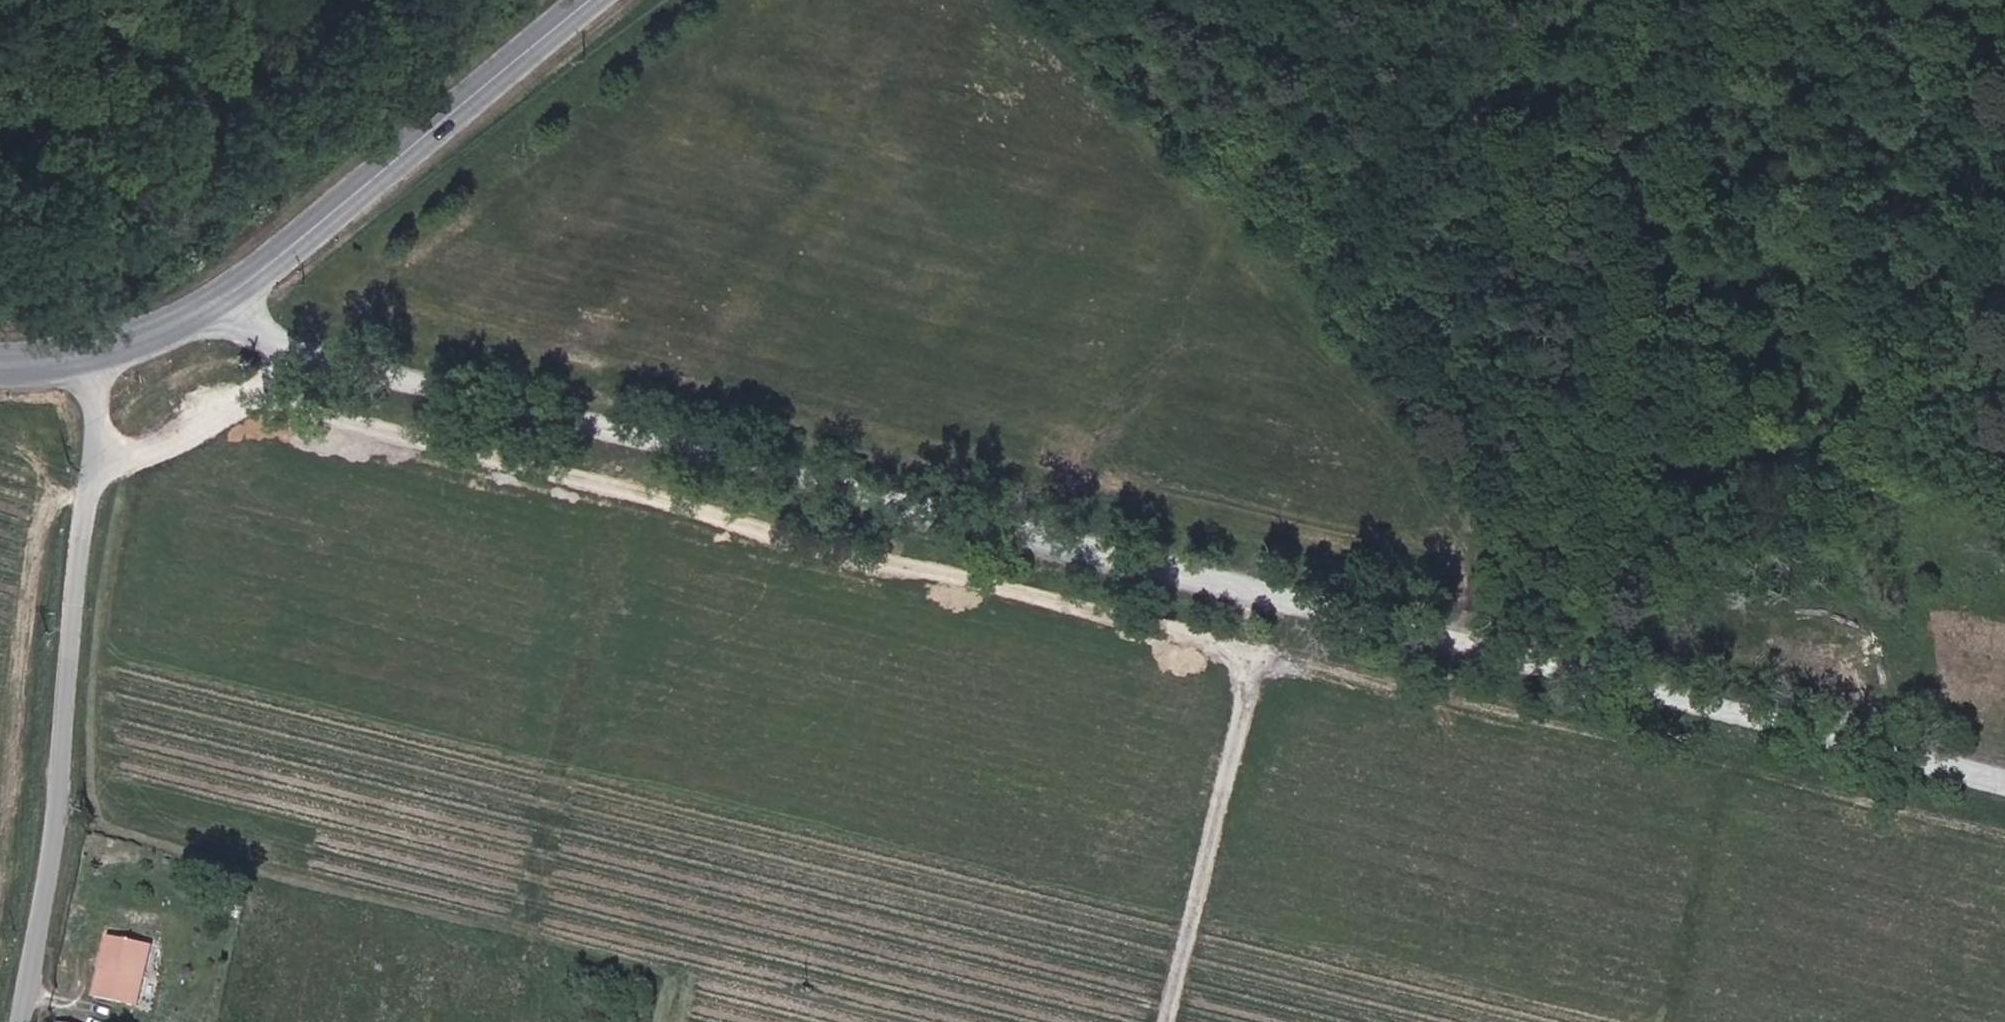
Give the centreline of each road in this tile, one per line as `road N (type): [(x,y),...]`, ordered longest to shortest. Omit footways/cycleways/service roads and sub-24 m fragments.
road 1 (track): [(227,301),(268,341),(2004,779)]
road 2 (unclassified): [(26,1021),(66,811),(104,400),(99,359)]
road 3 (primary): [(99,359),(169,333),(285,260),(596,0)]
road 4 (track): [(96,485),(321,354)]

